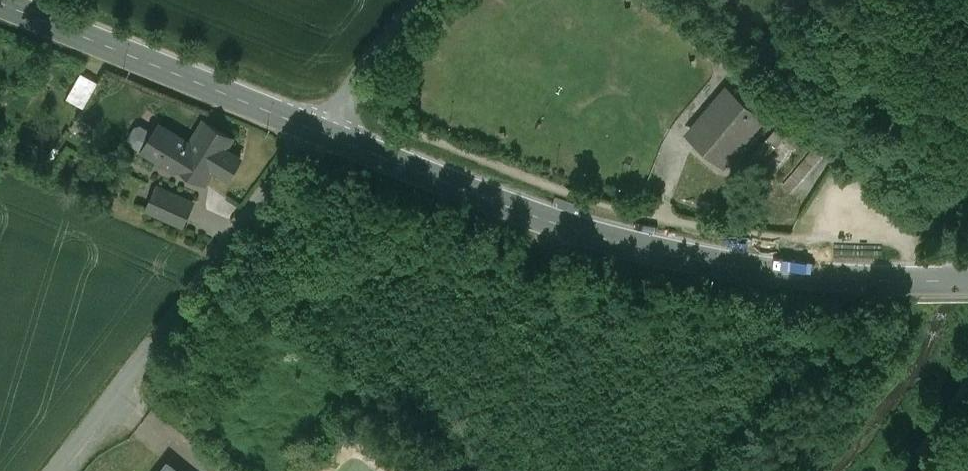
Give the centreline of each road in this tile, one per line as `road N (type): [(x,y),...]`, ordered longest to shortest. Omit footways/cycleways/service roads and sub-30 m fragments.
road 1 (unclassified): [(316,130),(548,222),(730,266),(834,280)]
road 2 (unclassified): [(57,470),(316,130)]
road 3 (unclassified): [(0,4),(316,130)]
road 4 (residential): [(316,130),(419,0)]
road 5 (residential): [(834,280),(967,279)]

